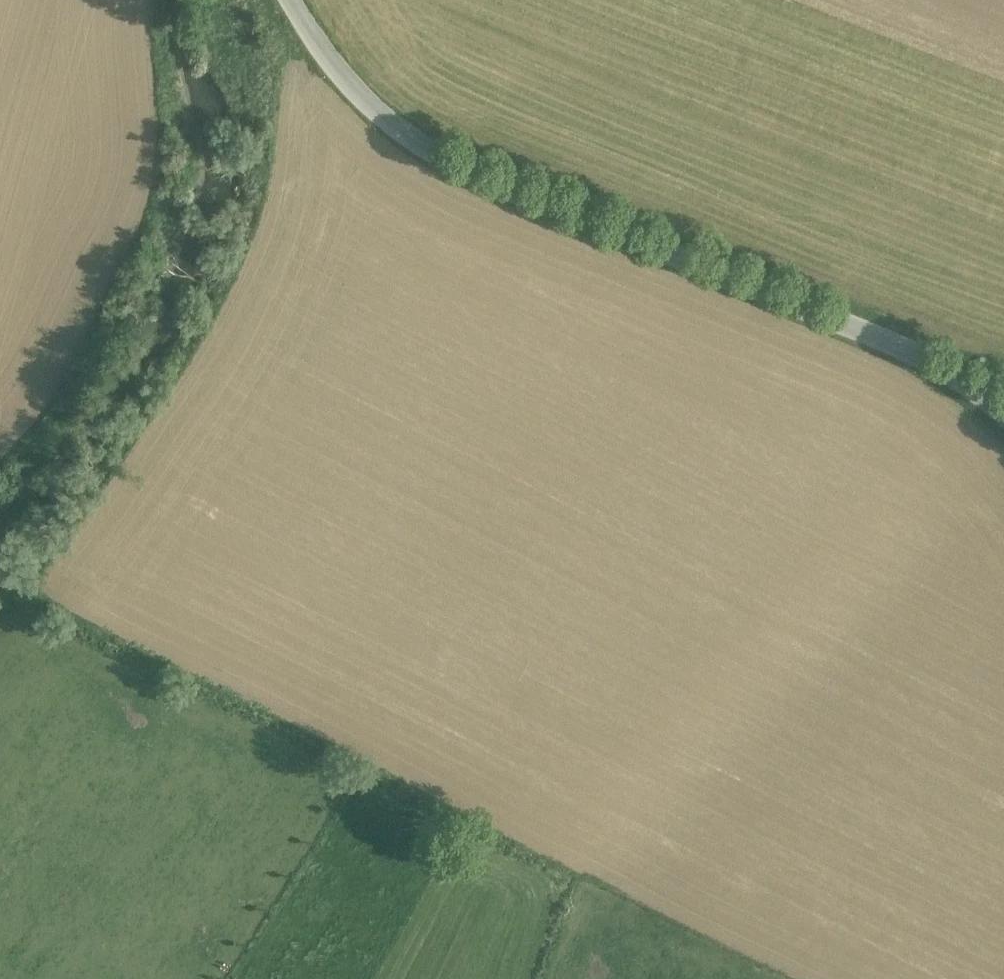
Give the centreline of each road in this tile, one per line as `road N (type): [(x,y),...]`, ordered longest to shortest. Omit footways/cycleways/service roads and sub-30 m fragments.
road 1 (tertiary): [(1003,407),(899,342),(498,189),(391,125),(292,0)]

